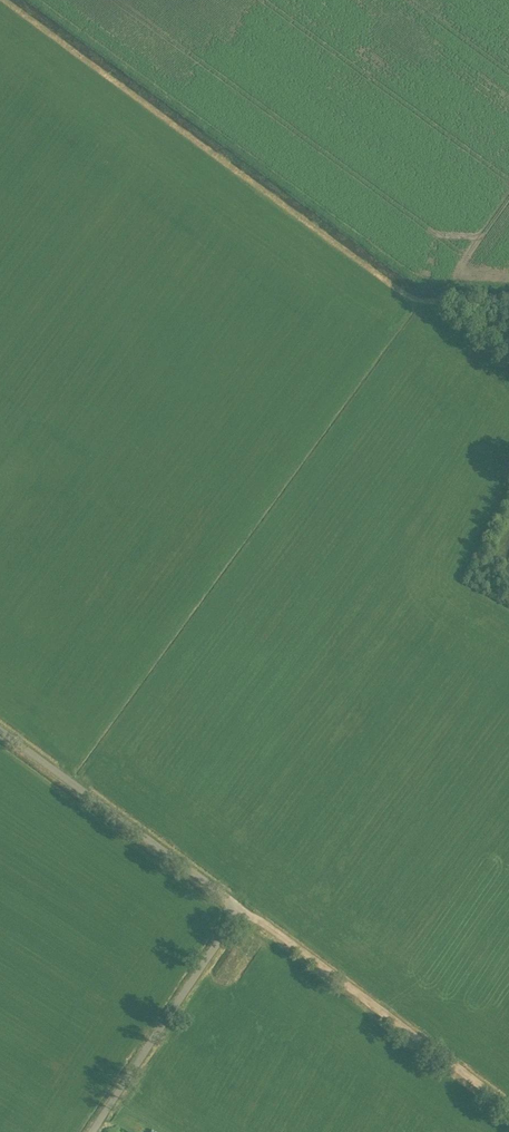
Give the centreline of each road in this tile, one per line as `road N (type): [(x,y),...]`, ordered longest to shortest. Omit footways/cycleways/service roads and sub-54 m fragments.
road 1 (unclassified): [(96,1131),(240,908),(0,731)]
road 2 (track): [(240,908),(508,1108)]

